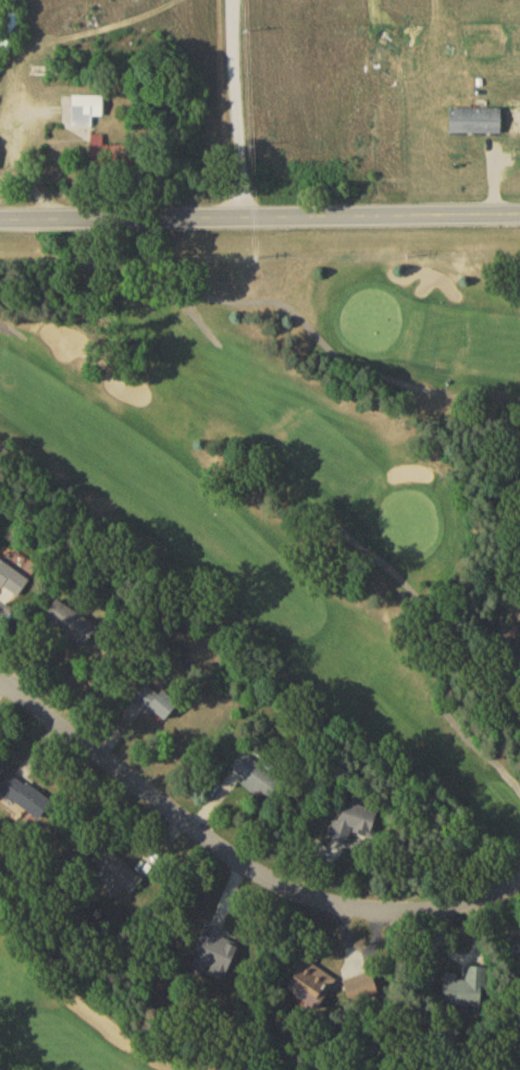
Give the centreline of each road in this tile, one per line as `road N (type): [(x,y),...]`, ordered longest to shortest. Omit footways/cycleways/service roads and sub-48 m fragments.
road 1 (residential): [(519,876),(472,901),(418,913),(290,892),(0,678)]
road 2 (residential): [(519,218),(0,221)]
road 3 (track): [(77,221),(96,282),(277,305),(345,363),(377,379),(449,398),(518,403)]

